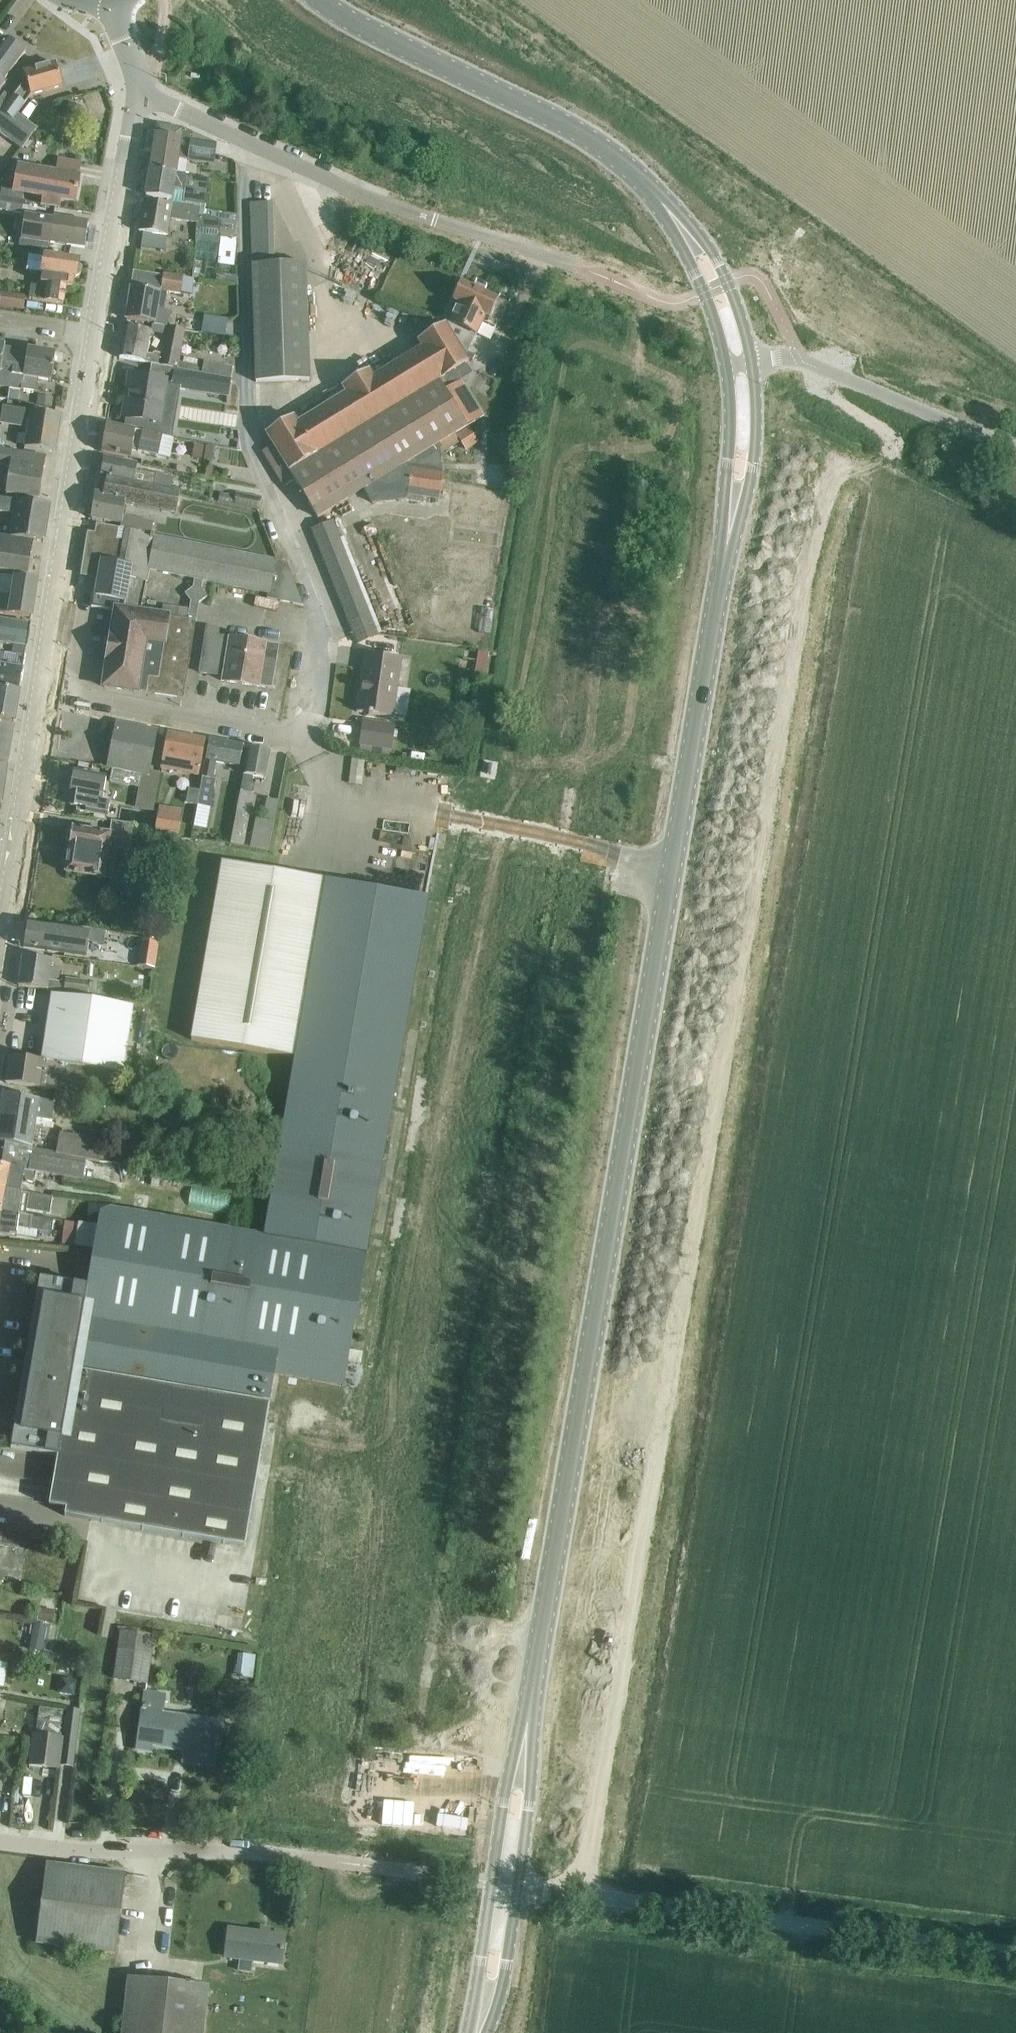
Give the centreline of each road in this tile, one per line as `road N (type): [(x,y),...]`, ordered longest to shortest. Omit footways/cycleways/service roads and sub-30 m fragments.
road 1 (track): [(361,1866),(379,1791),(420,1739),(645,333),(633,288)]
road 2 (tertiary): [(525,1742),(733,505)]
road 3 (residential): [(39,690),(280,733),(306,729),(322,710),(326,654),(247,429),(243,181),(232,137)]
road 4 (tertiary): [(39,690),(142,93)]
road 5 (unclassified): [(1015,1953),(516,1885)]
road 6 (tertiary): [(681,226),(611,154),(571,127),(319,0)]
road 7 (residential): [(299,1858),(0,1842)]
road 8 (unclassified): [(436,222),(665,301),(705,292)]
road 9 (tertiary): [(0,945),(39,690)]
road 10 (unclassified): [(800,360),(1015,447)]
road 11 (residential): [(436,222),(232,137)]
road 12 (tertiary): [(733,505),(752,462),(752,362)]
road 13 (tertiary): [(525,1742),(505,1791),(492,1882)]
road 14 (tertiary): [(516,1885),(530,1790),(525,1742)]
road 15 (tertiary): [(727,366),(733,505)]
road 16 (tertiary): [(483,2011),(502,1978),(516,1885)]
road 17 (tertiary): [(492,1882),(479,1972),(483,2011)]
road 18 (unclassified): [(727,283),(756,276),(800,360)]

